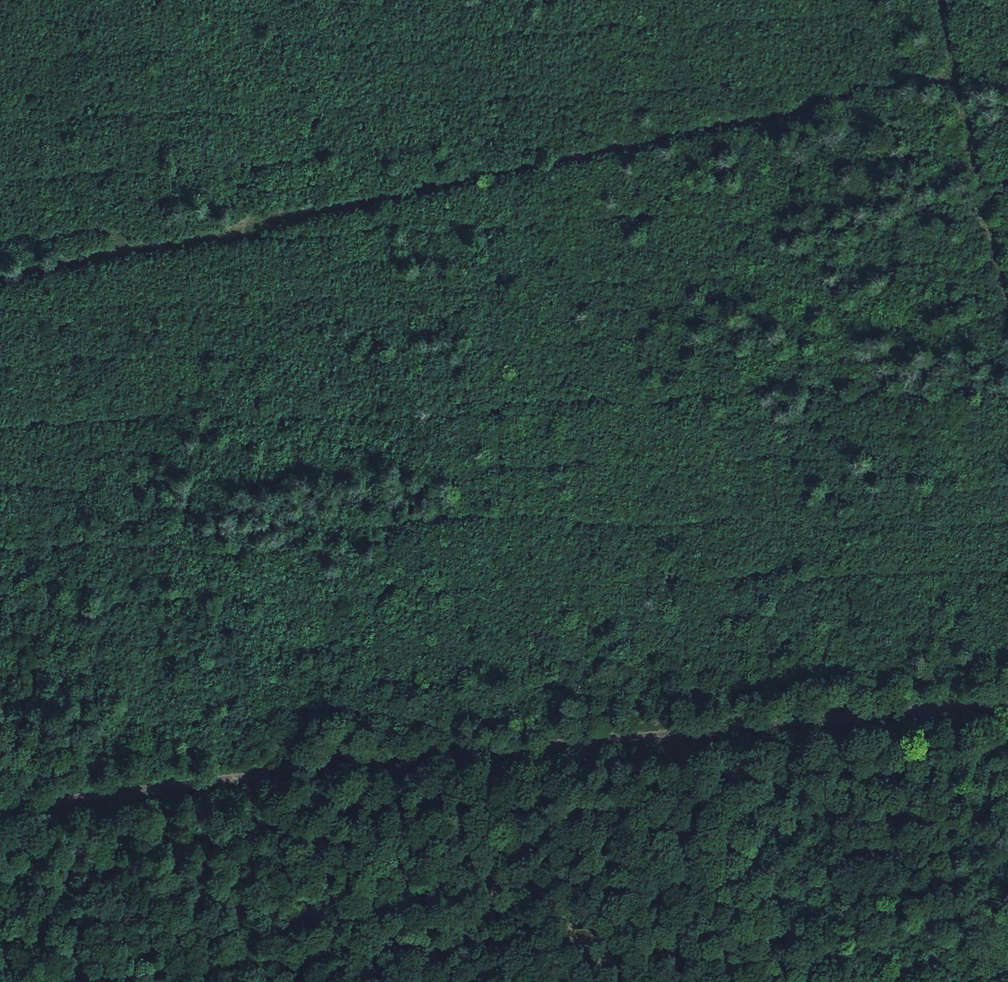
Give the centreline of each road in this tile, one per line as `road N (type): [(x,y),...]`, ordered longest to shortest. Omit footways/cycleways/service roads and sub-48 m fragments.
road 1 (track): [(712,741),(0,817)]
road 2 (track): [(1007,710),(712,741)]

